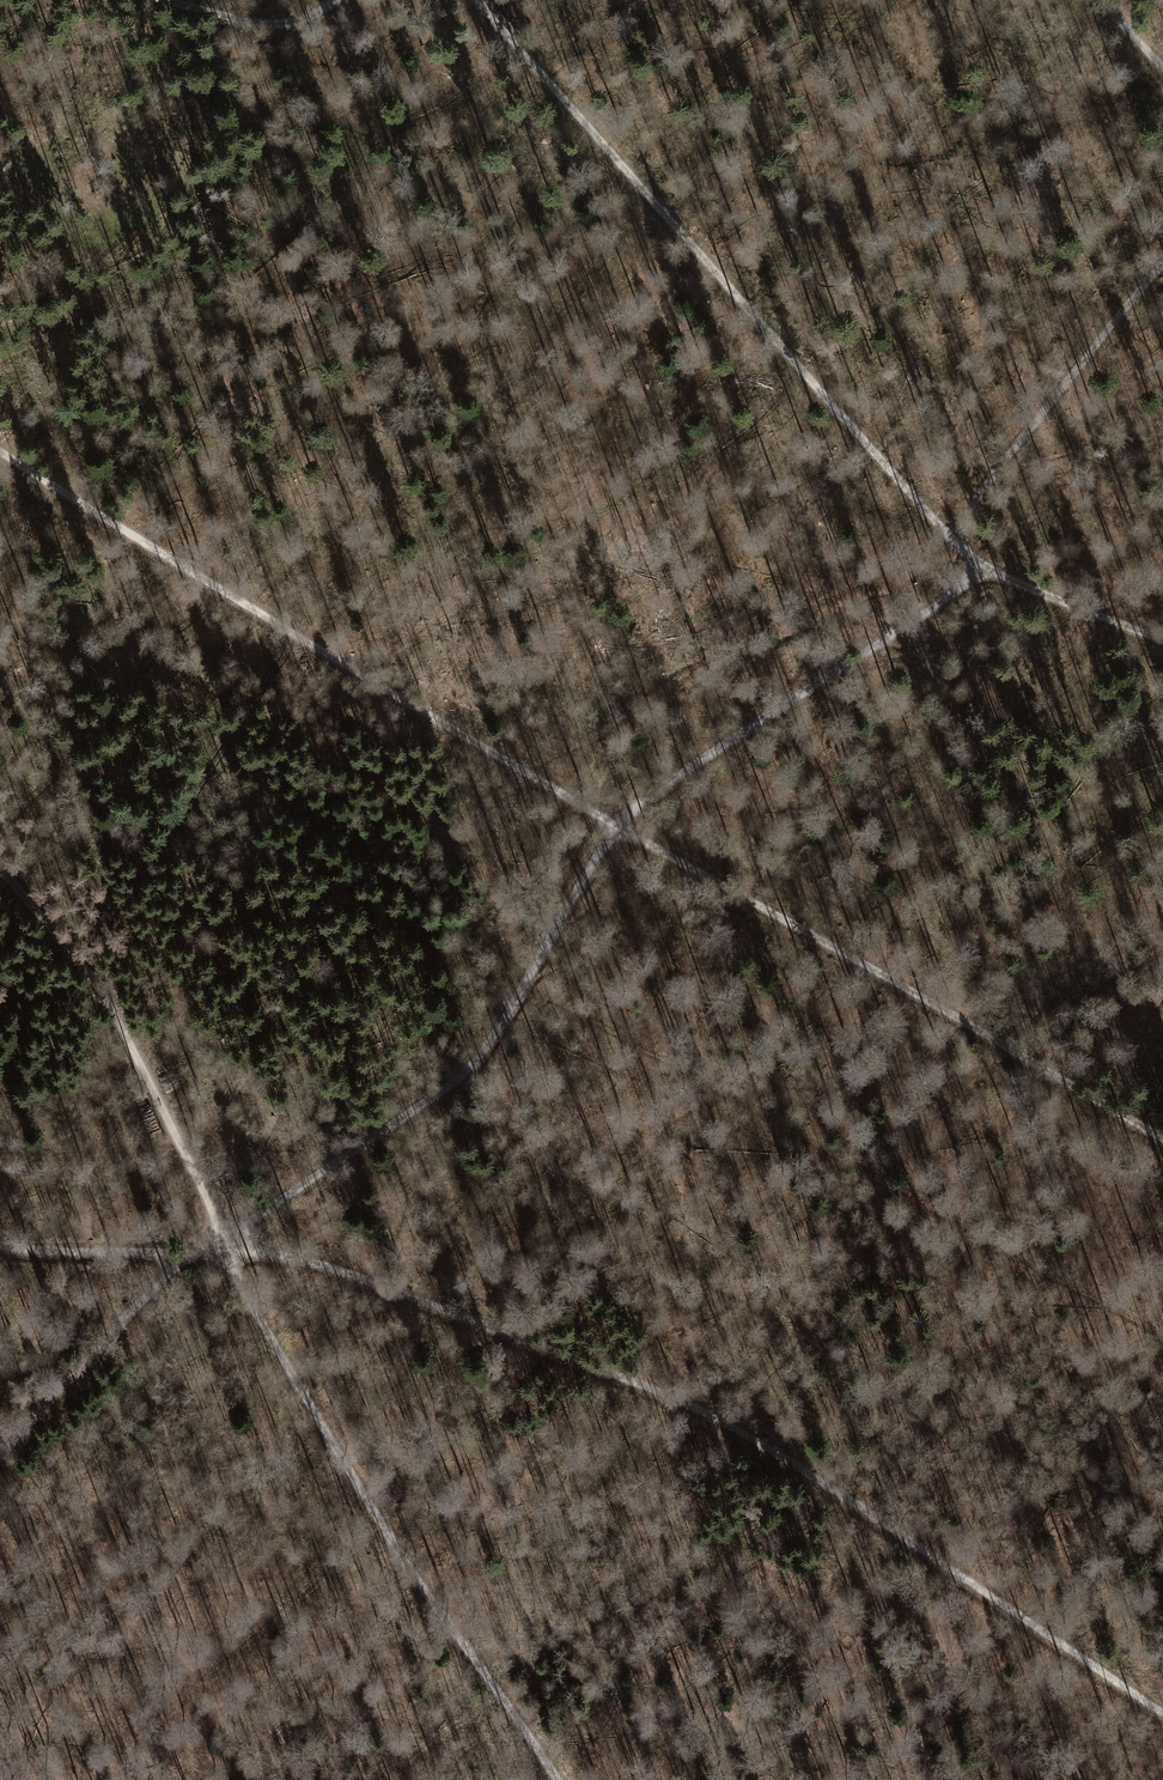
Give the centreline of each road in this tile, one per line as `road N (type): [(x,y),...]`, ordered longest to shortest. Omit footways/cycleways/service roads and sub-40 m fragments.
road 1 (track): [(224,1248),(354,1275),(719,1420),(1162,1713)]
road 2 (track): [(459,1078),(534,1155),(648,1220),(740,1297),(824,1343),(950,1393),(1022,1443),(1162,1515)]
road 3 (track): [(958,544),(474,0)]
road 4 (track): [(617,825),(0,453)]
road 5 (track): [(617,825),(1162,1138)]
road 6 (track): [(557,1779),(397,1553),(224,1248)]
road 7 (track): [(617,825),(477,1061),(224,1248)]
road 8 (track): [(983,565),(929,611),(630,808),(617,825)]
road 9 (track): [(0,862),(92,976),(224,1248)]
road 10 (track): [(1162,264),(980,491),(958,544)]
road 11 (track): [(174,1252),(164,1276),(0,1456)]
road 12 (track): [(0,1246),(224,1248)]
road 13 (track): [(1162,639),(983,565)]
road 14 (track): [(332,0),(278,22),(167,0)]

